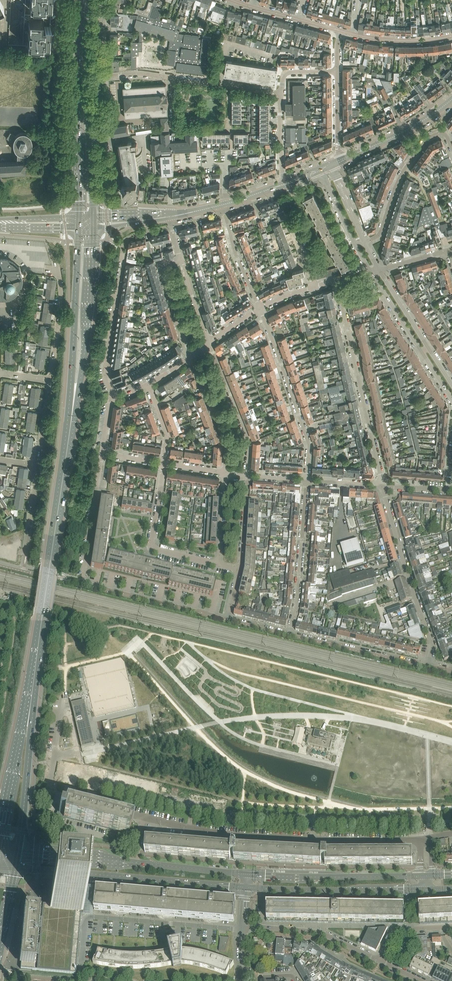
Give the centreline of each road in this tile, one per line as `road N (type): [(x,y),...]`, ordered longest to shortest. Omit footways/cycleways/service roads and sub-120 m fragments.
road 1 (secondary): [(19,852),(86,339),(93,226)]
road 2 (secondary): [(79,227),(68,418),(0,836)]
road 3 (tertiary): [(16,869),(246,888)]
road 4 (secondary): [(81,0),(79,217)]
road 5 (residential): [(383,486),(335,282)]
road 6 (residential): [(428,667),(432,644),(383,486)]
road 7 (residential): [(259,308),(310,445),(307,480)]
road 8 (tertiary): [(246,888),(421,890)]
road 9 (tertiary): [(420,876),(247,874)]
road 10 (residential): [(313,840),(214,833),(144,817)]
road 11 (residential): [(365,242),(379,237),(397,183),(426,139),(446,136),(451,149)]
road 12 (residential): [(243,930),(87,916)]
road 13 (residential): [(307,480),(289,635)]
road 14 (residential): [(218,565),(152,548),(163,463)]
road 15 (residential): [(82,584),(227,620)]
road 16 (unclassified): [(112,398),(104,374),(122,254)]
road 17 (residential): [(264,899),(410,901)]
road 18 (unclassified): [(281,93),(220,80),(227,46),(273,56)]
road 19 (residential): [(289,635),(428,667)]
road 20 (residential): [(246,476),(249,440),(209,343)]
road 21 (secondary): [(91,141),(91,0)]
road 22 (unclassified): [(101,453),(82,584)]
road 23 (tertiary): [(341,160),(451,99)]
road 24 (residential): [(380,961),(320,933),(263,927)]
road 25 (residential): [(191,357),(226,445),(224,473)]
road 26 (unclassified): [(54,760),(65,696),(76,751)]

